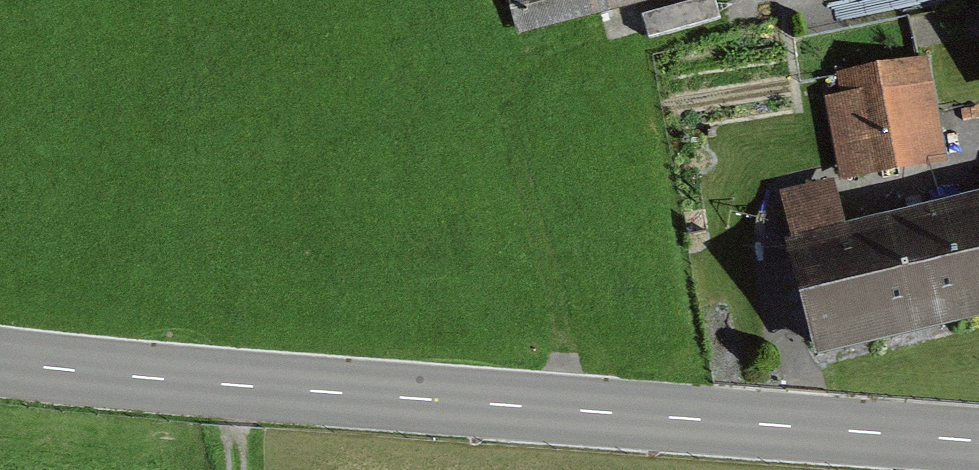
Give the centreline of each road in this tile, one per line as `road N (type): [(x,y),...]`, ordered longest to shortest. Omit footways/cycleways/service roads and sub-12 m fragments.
road 1 (tertiary): [(978,440),(0,360)]
road 2 (track): [(737,0),(599,34),(545,57),(520,96),(517,151),(563,315),(559,408)]
road 3 (track): [(812,428),(763,214),(776,183),(847,175),(880,193),(954,177),(978,148)]

